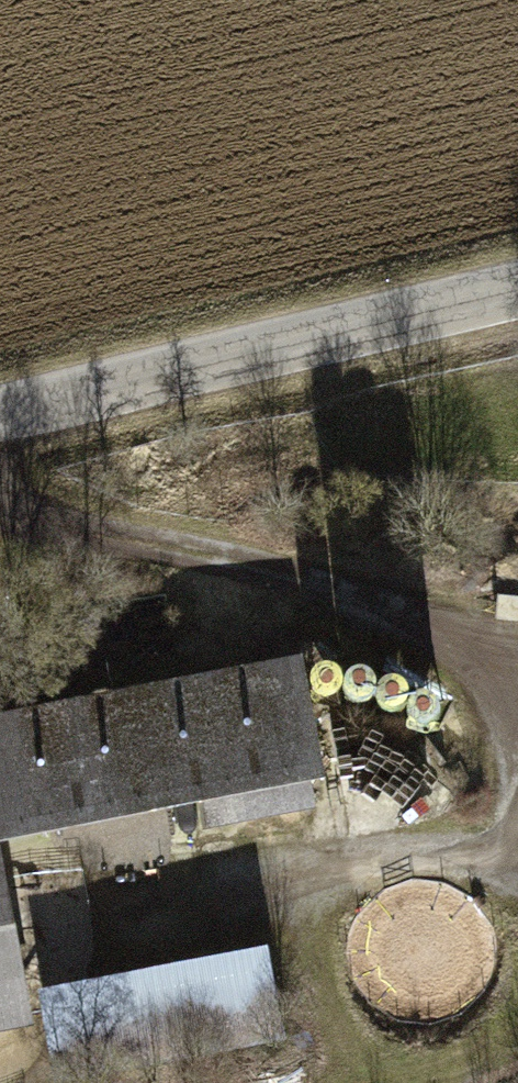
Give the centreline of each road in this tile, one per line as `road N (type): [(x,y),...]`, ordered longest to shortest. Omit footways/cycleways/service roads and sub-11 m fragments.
road 1 (track): [(0,462),(21,482),(159,528),(330,571),(471,644),(517,705)]
road 2 (tertiary): [(0,418),(517,290)]
road 3 (track): [(309,1082),(276,874)]

